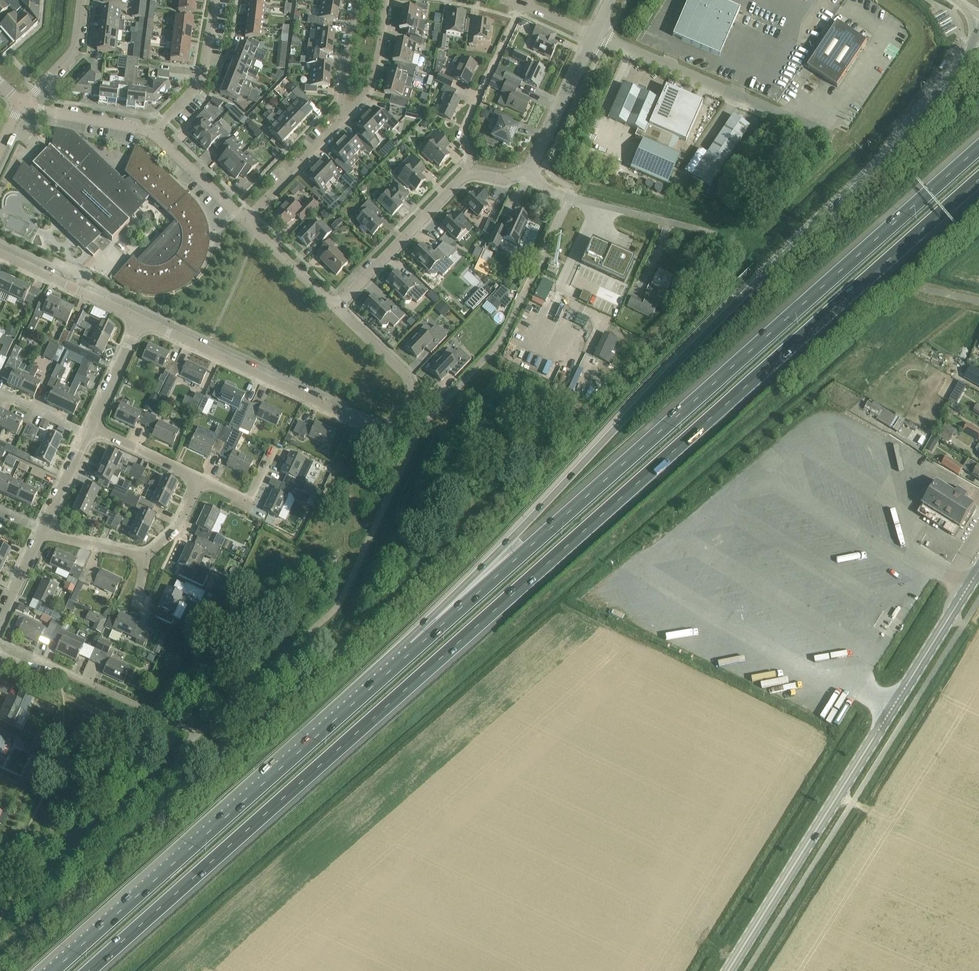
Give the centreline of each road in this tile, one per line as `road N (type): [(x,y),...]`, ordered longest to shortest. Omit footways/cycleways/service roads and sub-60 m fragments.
road 1 (motorway): [(88,970),(978,178)]
road 2 (motorway): [(978,34),(892,154),(714,322),(454,595),(414,648)]
road 3 (motorway): [(978,146),(414,648)]
road 4 (motorway): [(414,648),(53,970)]
road 5 (primary): [(728,970),(960,603)]
road 6 (residential): [(406,412),(390,422),(358,421),(143,321)]
road 7 (residential): [(830,136),(594,35)]
road 8 (residential): [(531,172),(567,197),(742,249)]
road 9 (residential): [(91,427),(201,478),(174,532),(146,554)]
road 10 (residential): [(337,307),(471,174)]
road 11 (residential): [(471,174),(463,136),(522,7)]
road 12 (residential): [(143,321),(0,254)]
road 13 (residential): [(153,133),(192,94),(217,0)]
road 14 (residential): [(531,172),(594,35)]
road 15 (residential): [(247,222),(343,115)]
road 16 (residential): [(406,412),(411,386),(402,368),(337,307)]
road 17 (residential): [(153,133),(22,105)]
road 18 (residential): [(247,222),(153,133)]
road 19 (residential): [(343,115),(373,77),(388,0)]
road 20 (unclassified): [(22,105),(73,53),(82,0)]
road 21 (residential): [(337,307),(247,222)]

